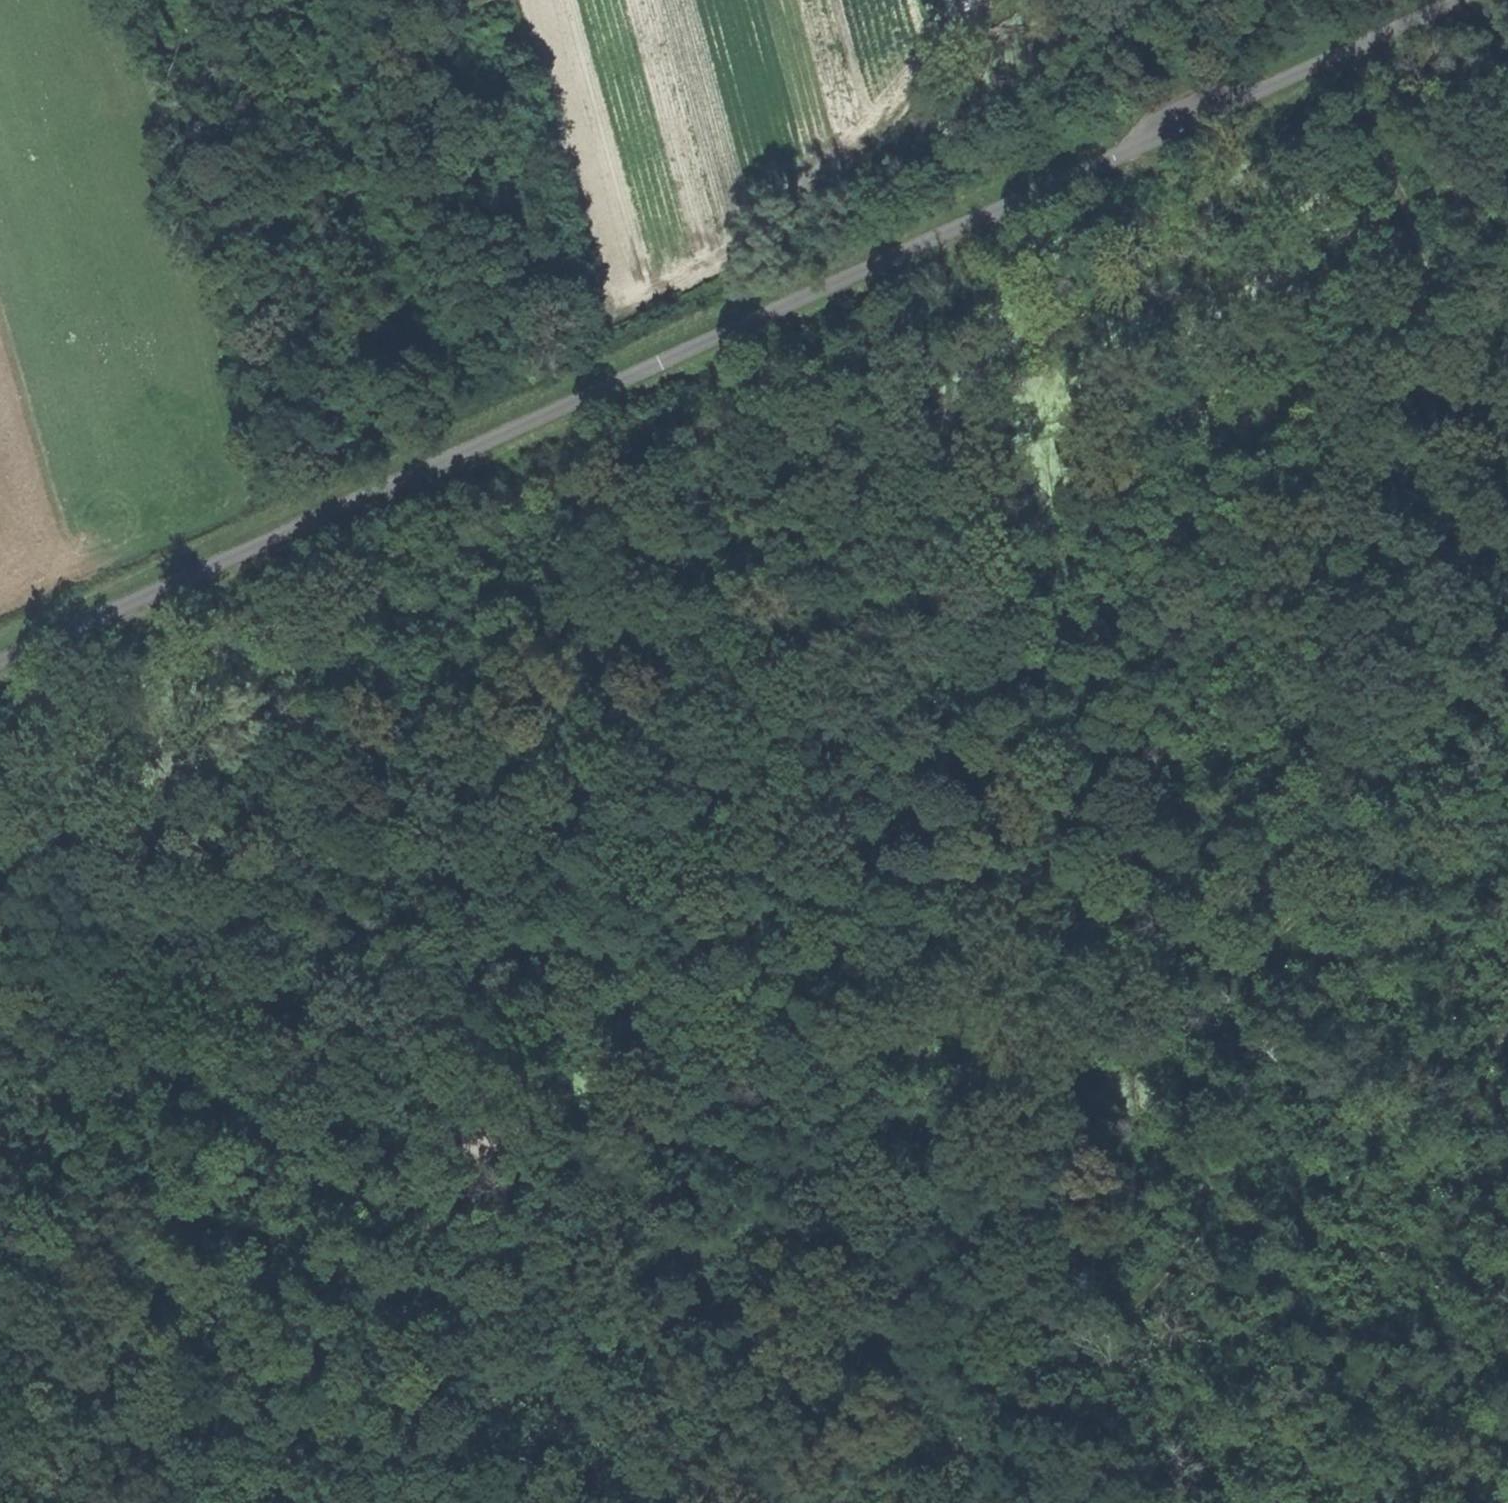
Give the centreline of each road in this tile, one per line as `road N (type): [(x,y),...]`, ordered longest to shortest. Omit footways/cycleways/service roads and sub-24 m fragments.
road 1 (track): [(991,1502),(991,1470),(1008,1427),(1076,1356),(1162,1288),(1203,1233),(1255,972),(1267,946),(1306,912),(1325,845),(1312,730),(1330,636),(1416,390),(1434,299),(1383,162),(1333,114),(1288,120),(1189,156),(1151,140)]
road 2 (track): [(0,658),(1462,0)]

